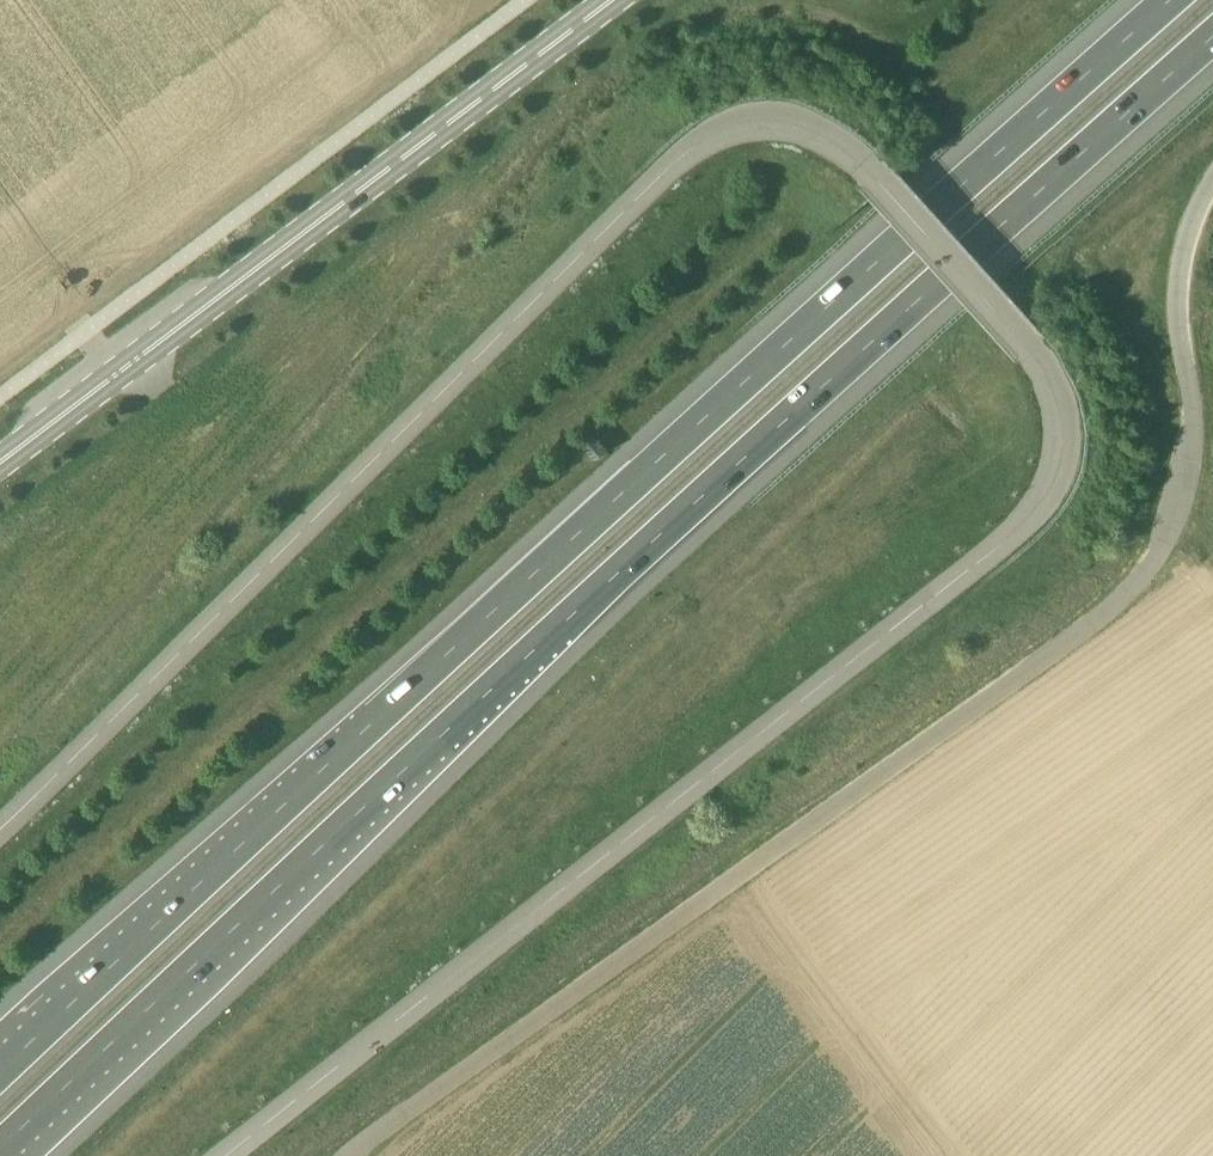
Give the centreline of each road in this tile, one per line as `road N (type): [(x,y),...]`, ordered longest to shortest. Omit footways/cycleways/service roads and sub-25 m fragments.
road 1 (unclassified): [(245,1155),(1042,511),(1063,467),(1066,432),(1058,394),(1013,329),(846,150),(786,124),(726,135),(668,178),(0,845)]
road 2 (motorway): [(0,1148),(847,362),(1212,38)]
road 3 (motorway): [(1176,0),(793,335),(0,1073)]
road 4 (unclassified): [(348,1155),(1110,611),(1145,576),(1176,507),(1192,430),(1180,293),(1193,227),(1212,184)]
road 5 (secondary): [(0,463),(619,0)]

